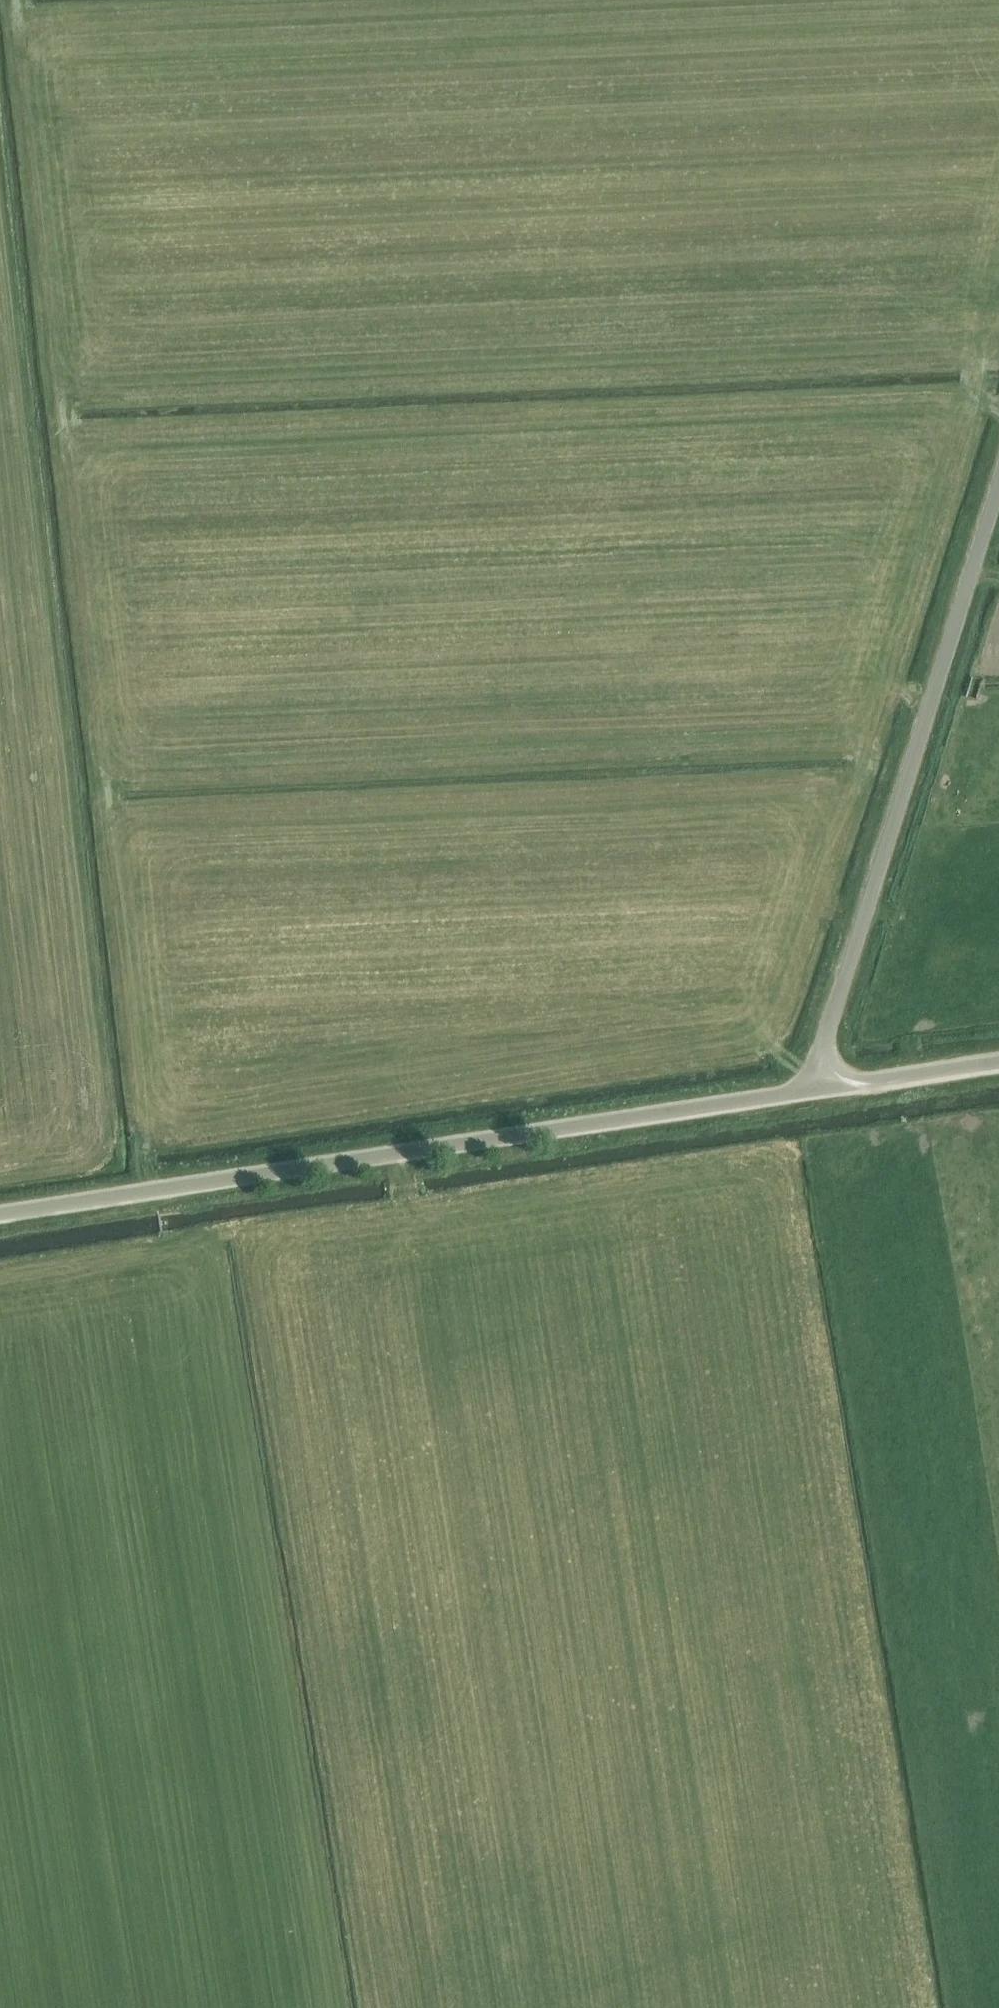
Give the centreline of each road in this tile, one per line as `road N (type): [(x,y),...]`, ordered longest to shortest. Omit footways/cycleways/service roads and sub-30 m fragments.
road 1 (unclassified): [(0,1215),(810,1092)]
road 2 (unclassified): [(810,1092),(998,485)]
road 3 (unclassified): [(810,1092),(998,1062)]

